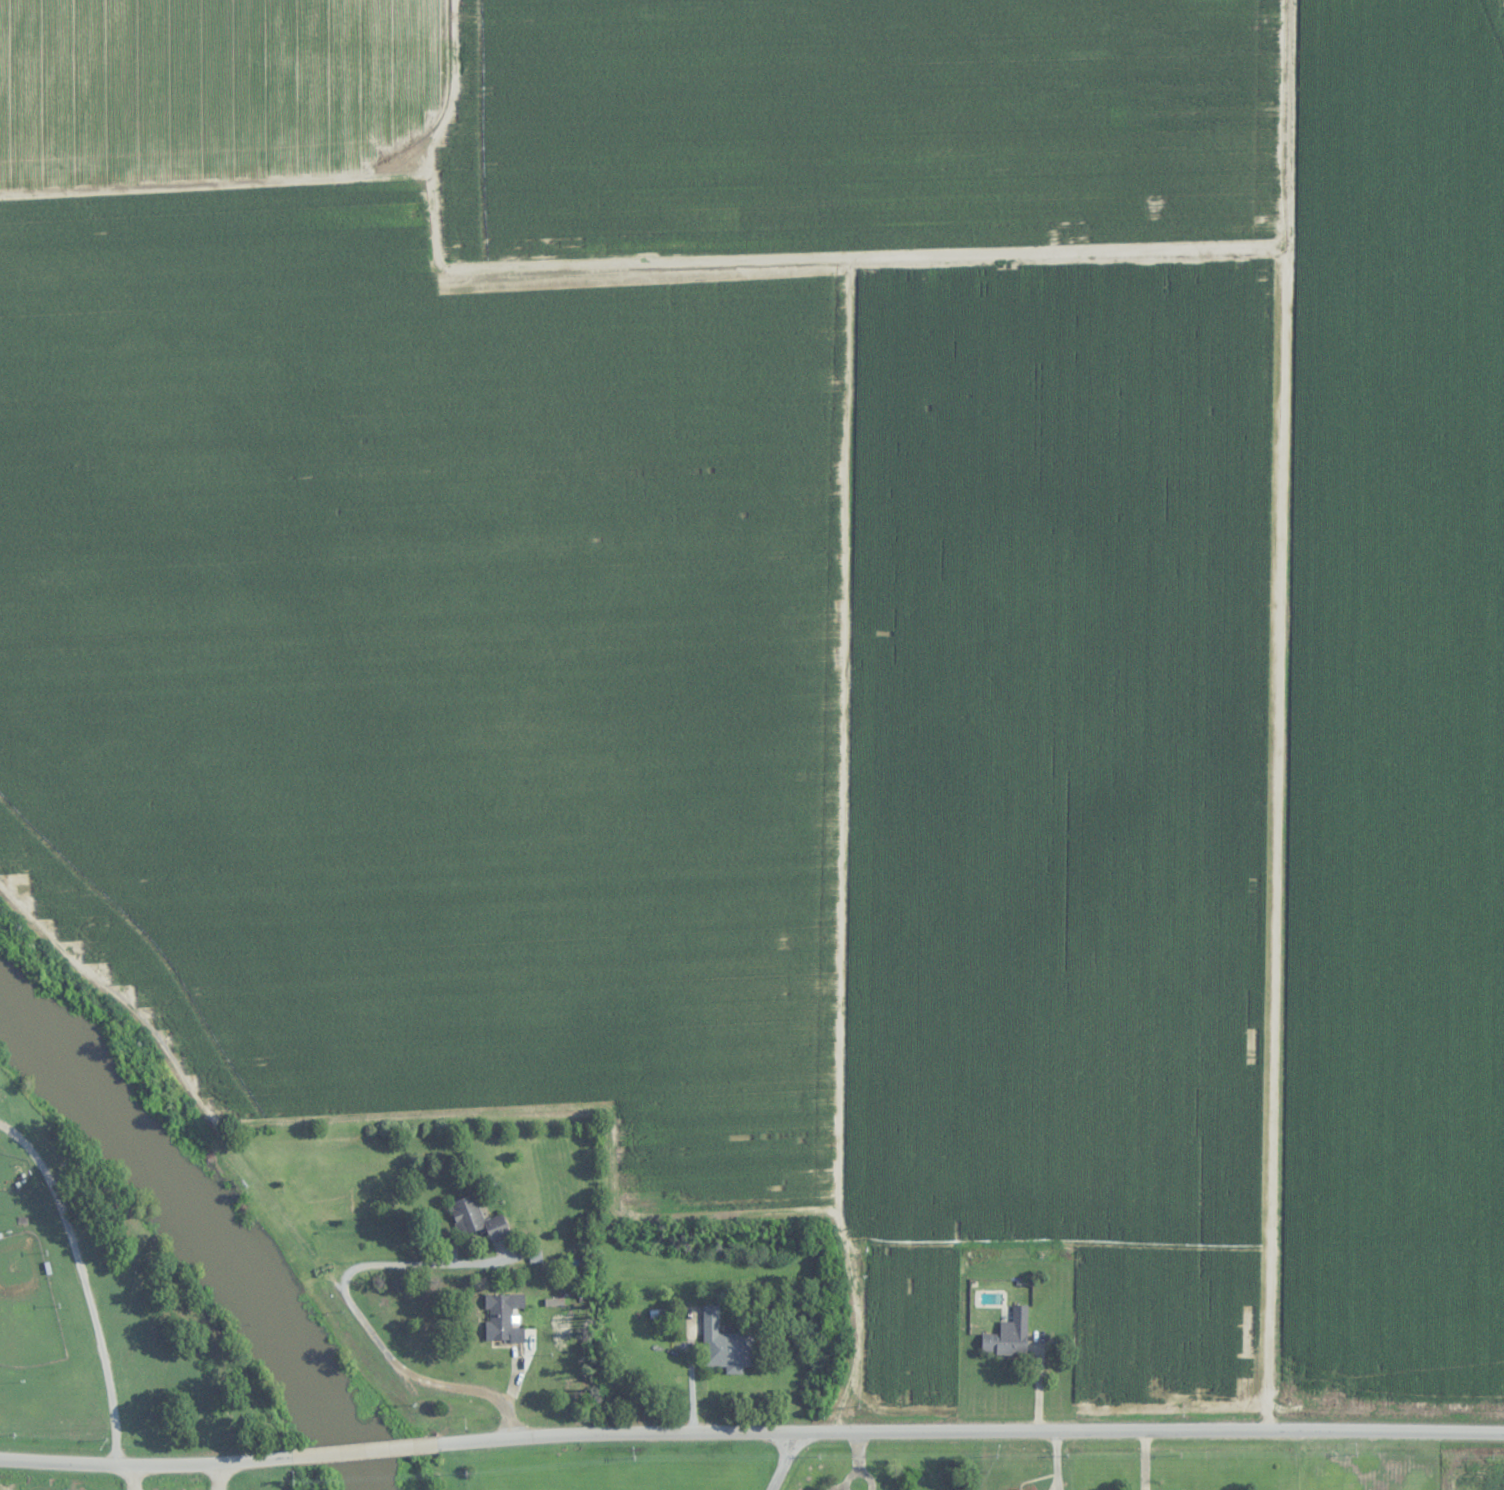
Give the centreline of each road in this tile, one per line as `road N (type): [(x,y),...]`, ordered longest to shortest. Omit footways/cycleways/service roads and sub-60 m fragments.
road 1 (residential): [(412,1448),(635,1434),(1503,1435)]
road 2 (residential): [(0,1462),(157,1467),(301,1457)]
road 3 (residential): [(194,1099),(137,1014),(0,879)]
road 4 (residential): [(356,1309),(400,1366),(497,1399),(511,1440)]

